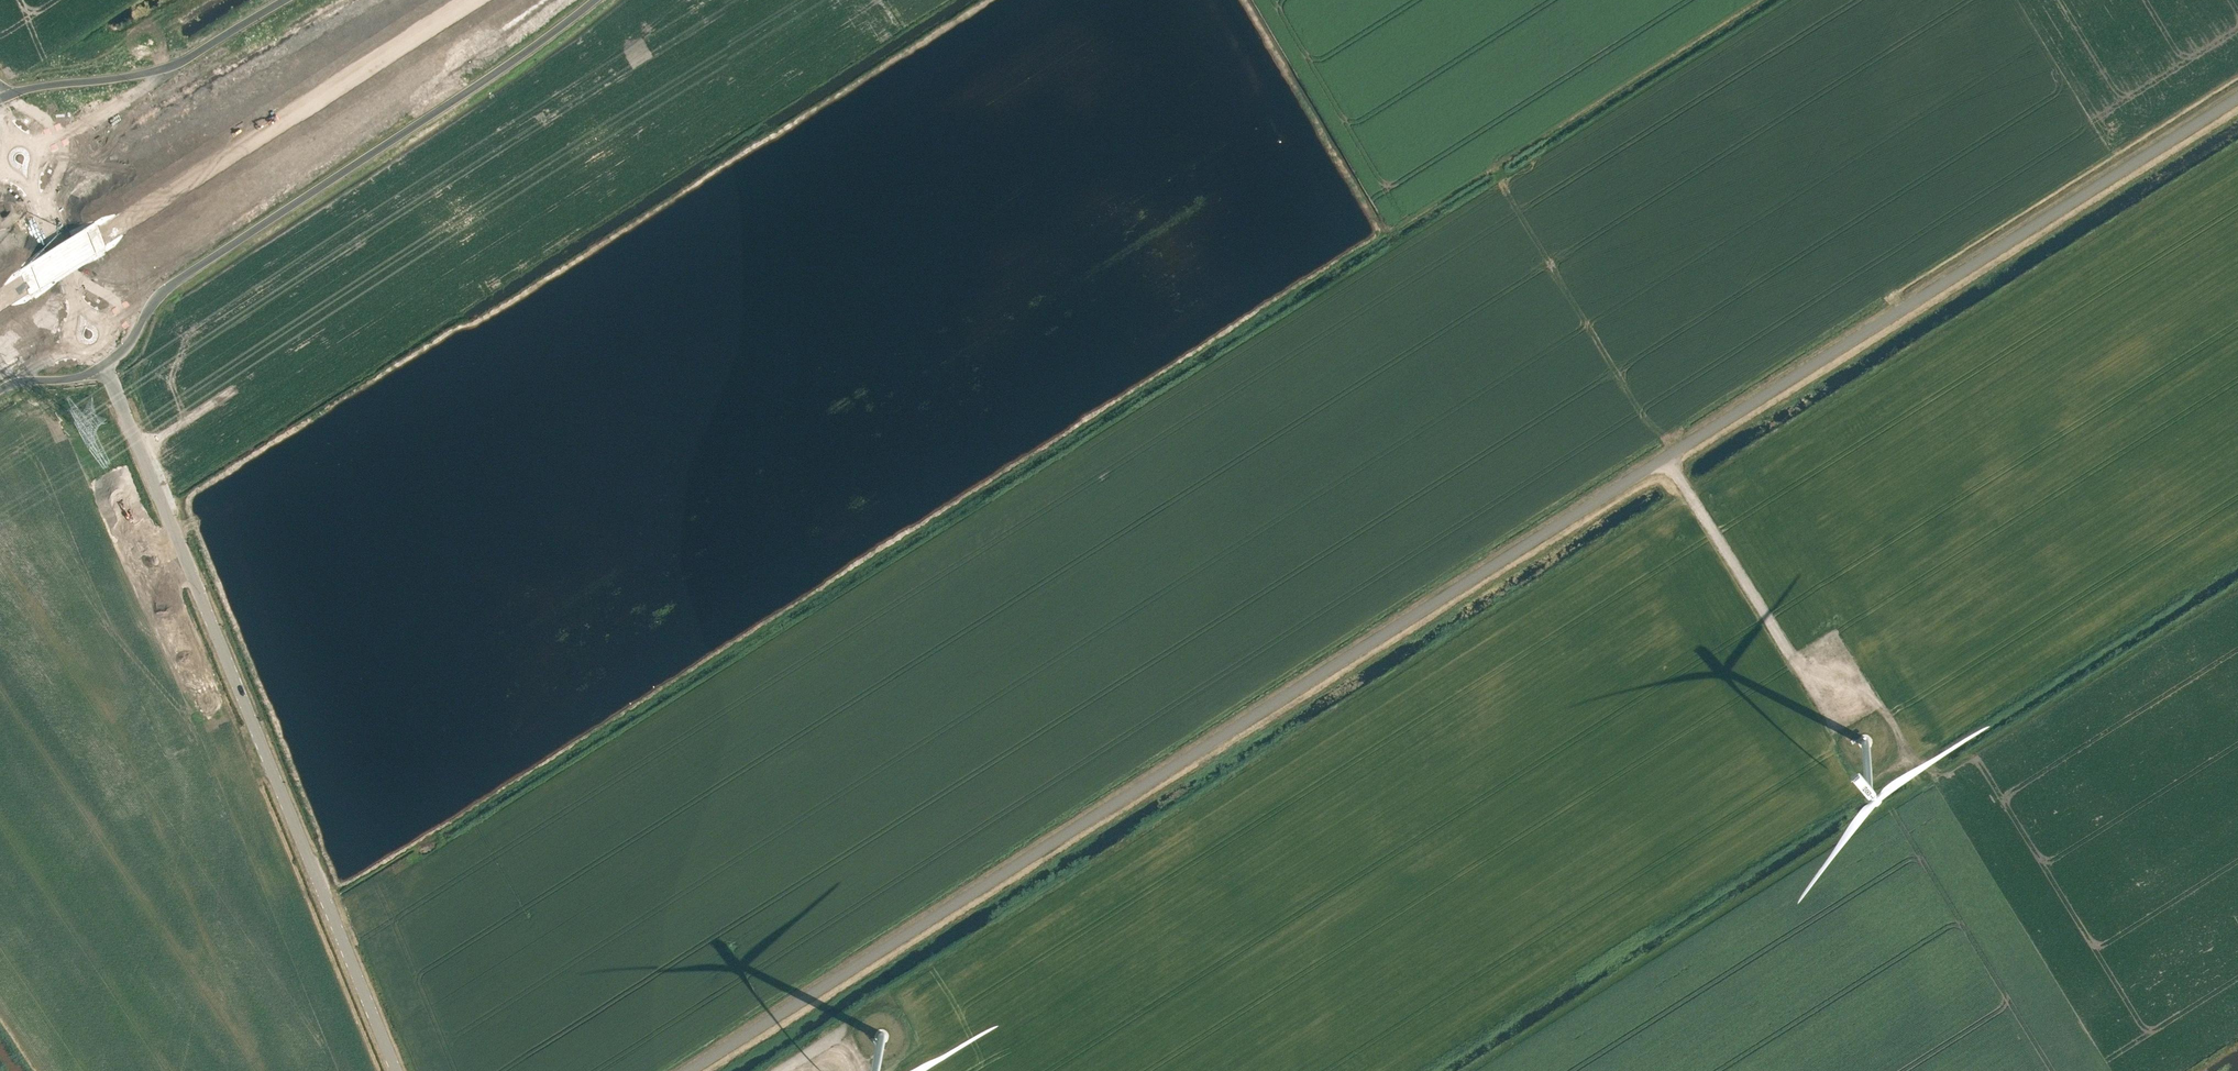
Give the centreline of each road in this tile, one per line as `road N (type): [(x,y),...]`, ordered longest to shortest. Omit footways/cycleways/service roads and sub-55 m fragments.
road 1 (unclassified): [(687,1070),(2237,97)]
road 2 (unclassified): [(396,1070),(116,396)]
road 3 (trunk): [(104,327),(489,77),(592,0)]
road 4 (trunk): [(0,290),(462,0)]
road 5 (trunk): [(284,0),(105,112),(32,145)]
road 6 (unclassified): [(32,192),(76,304)]

